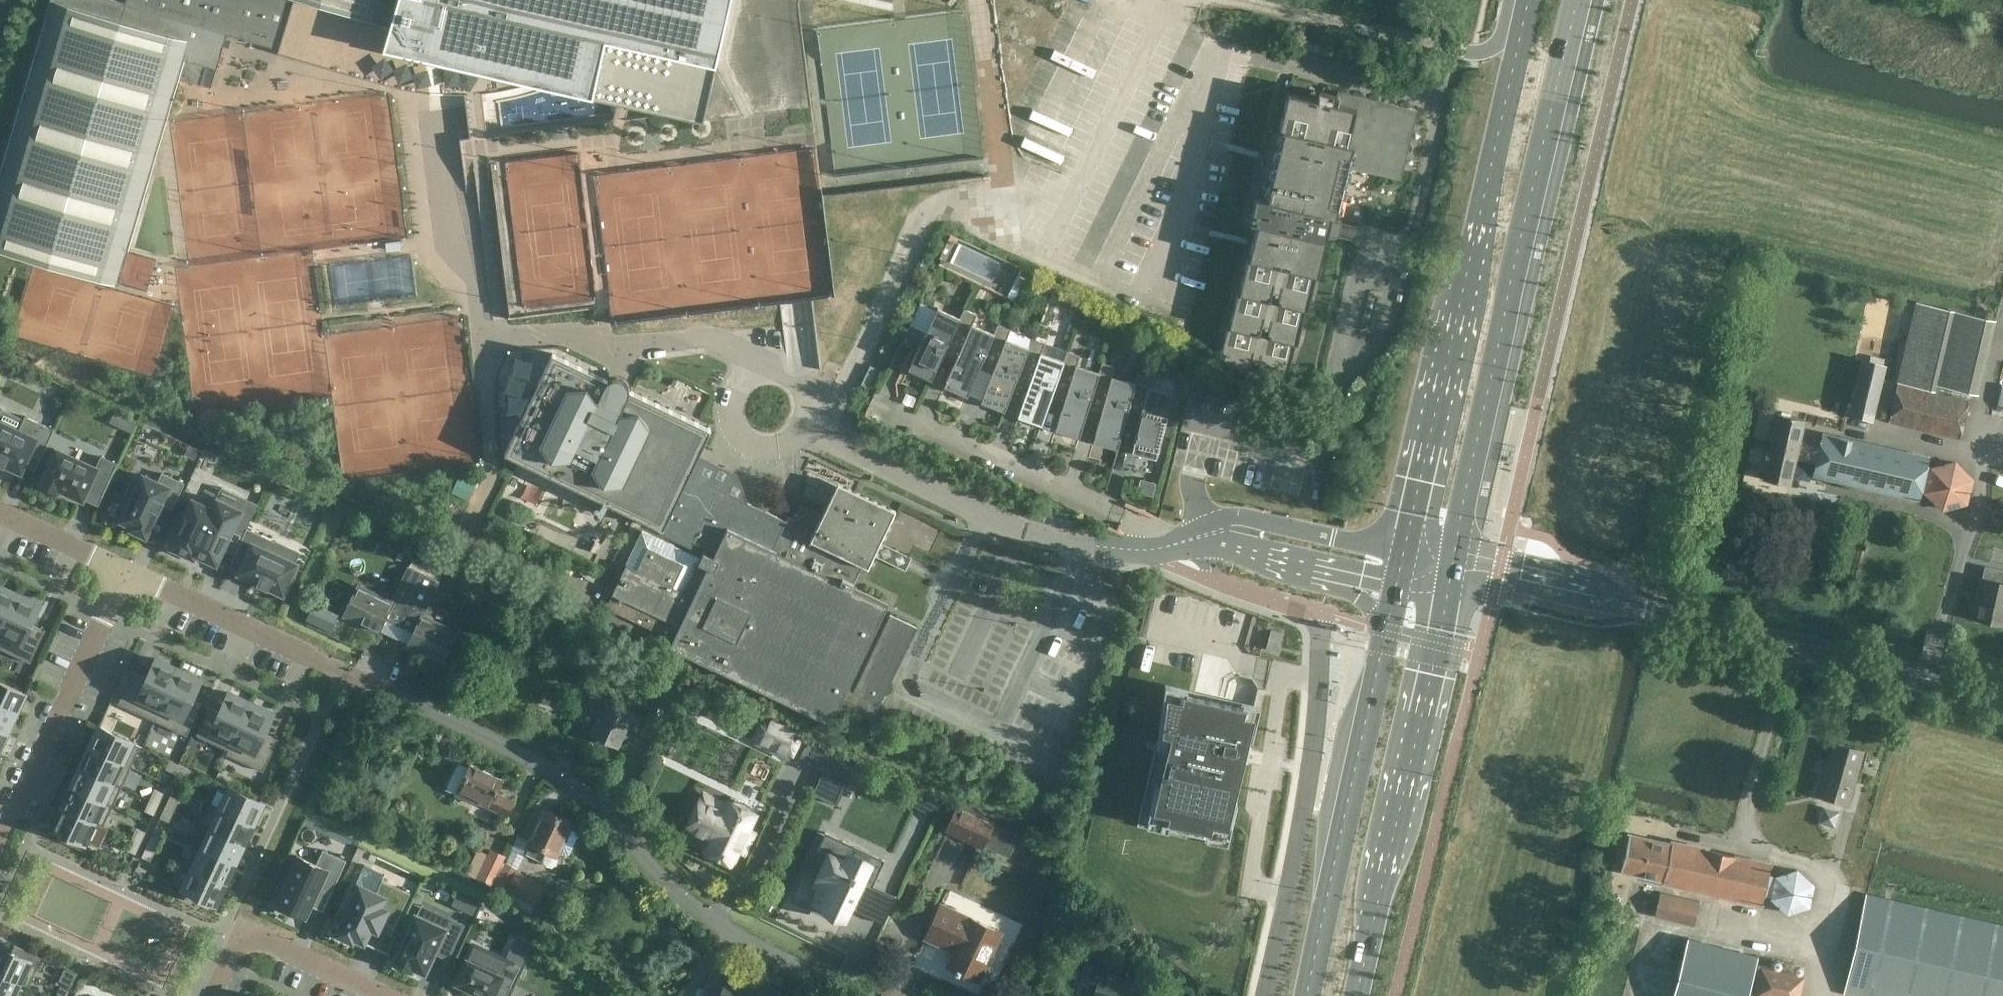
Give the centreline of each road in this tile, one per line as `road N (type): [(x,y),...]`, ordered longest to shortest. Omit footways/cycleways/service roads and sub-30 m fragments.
road 1 (residential): [(828,985),(738,937),(666,879),(593,798),(467,722),(124,570)]
road 2 (secondary): [(1450,569),(1579,0)]
road 3 (secondary): [(1526,0),(1397,558)]
road 4 (unclassified): [(2002,691),(1450,569)]
road 5 (unclassified): [(1297,551),(1202,538),(1151,551),(1063,540),(988,515),(807,428)]
road 6 (unclassified): [(1265,995),(1316,721),(1326,552)]
road 7 (secondary): [(1397,558),(1334,911),(1336,995)]
road 8 (secondary): [(1339,995),(1450,569)]
road 9 (track): [(1819,995),(1838,884),(1746,833),(1792,643)]
road 10 (residential): [(124,570),(0,836)]
road 11 (unclassified): [(807,428),(810,403),(794,378),(766,372),(738,388),(731,415),(744,441),(776,451),(804,435)]
road 12 (residential): [(211,995),(241,931),(386,995)]
road 13 (unclassified): [(1297,551),(1342,372)]
road 14 (unclassified): [(1342,372),(1359,279),(1408,235)]
road 15 (unclassified): [(1342,372),(1385,336),(1408,235)]
road 16 (residential): [(124,570),(0,514)]

